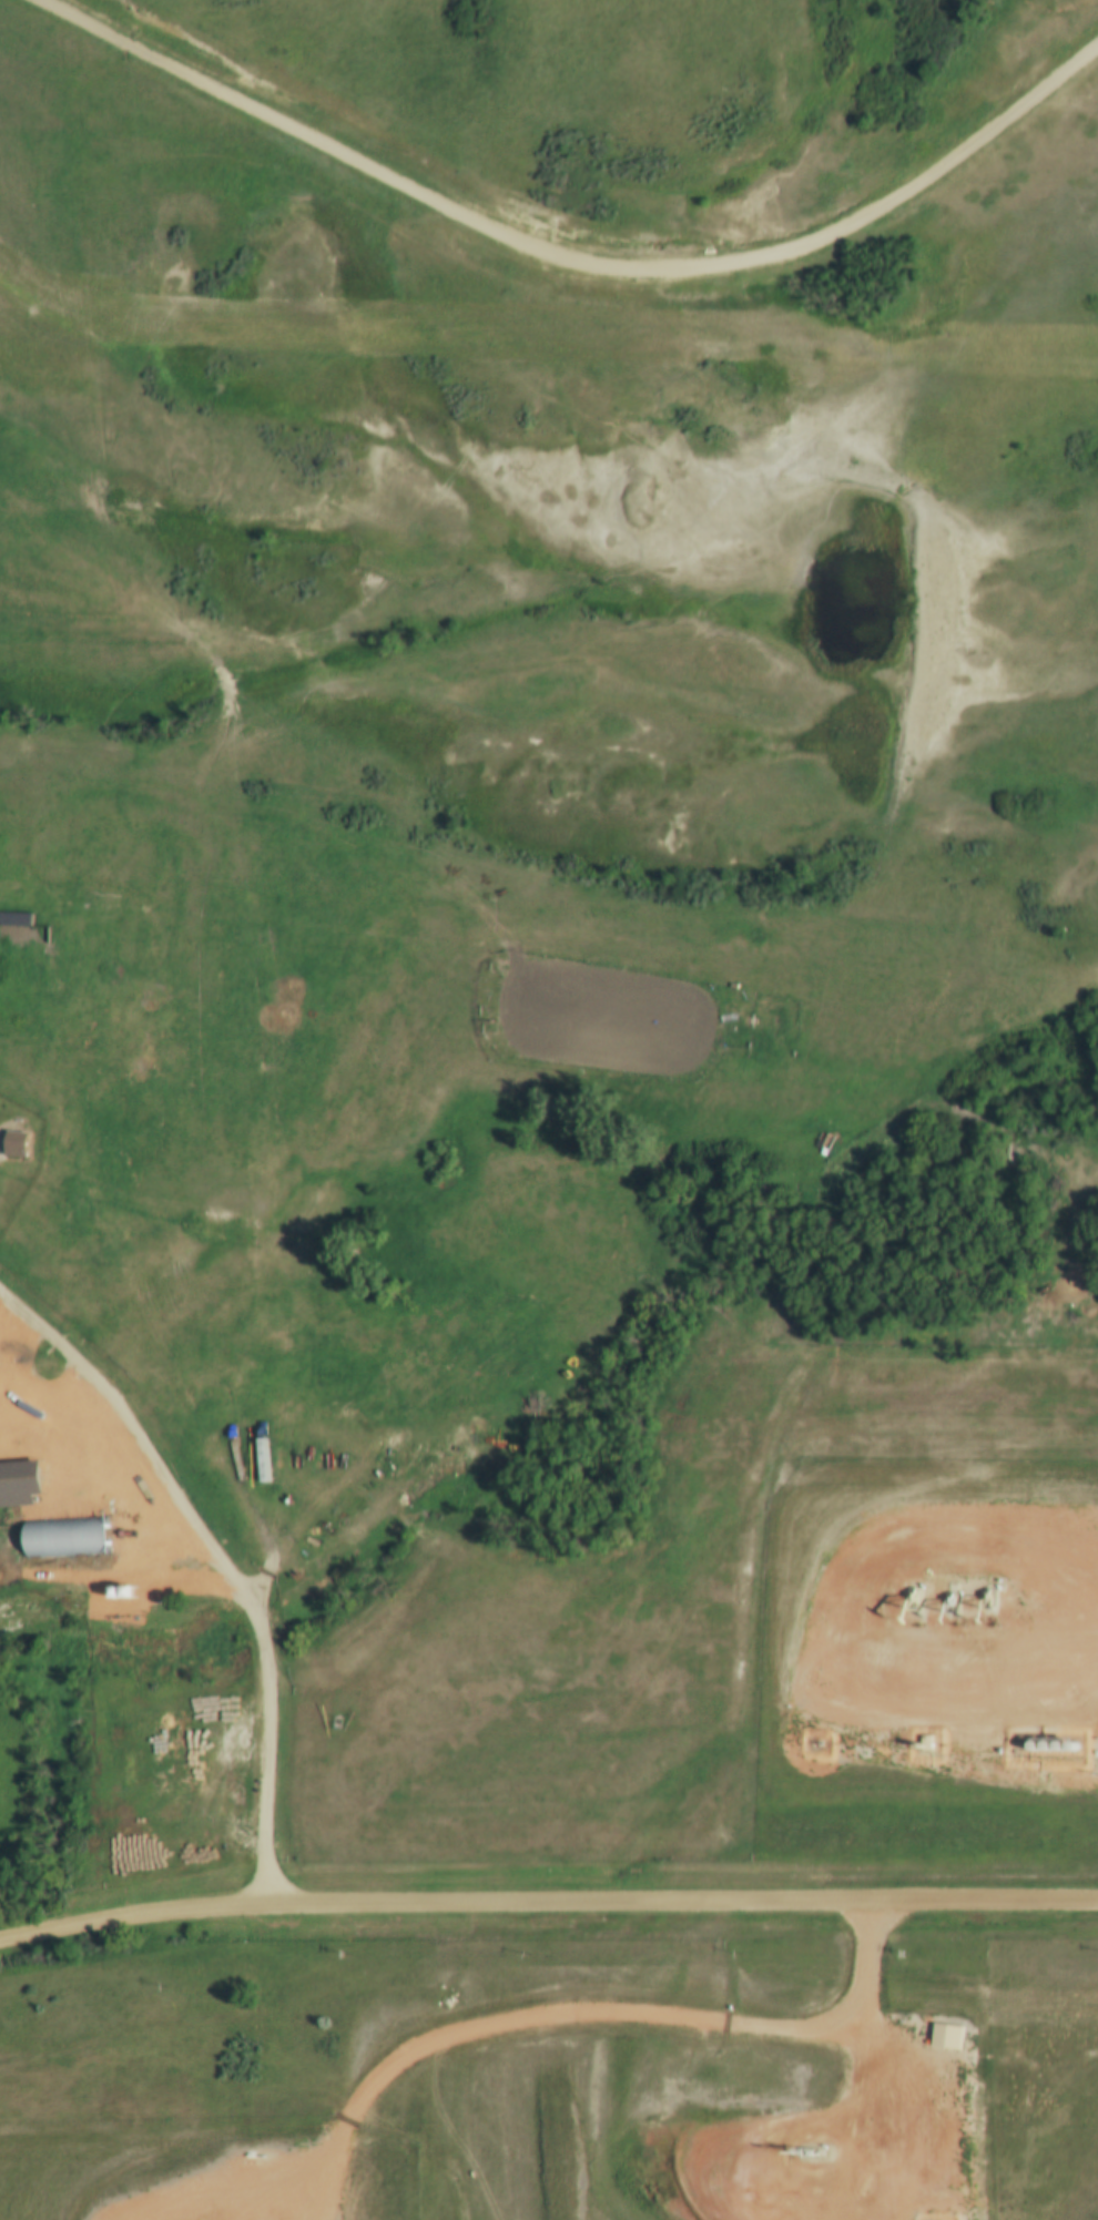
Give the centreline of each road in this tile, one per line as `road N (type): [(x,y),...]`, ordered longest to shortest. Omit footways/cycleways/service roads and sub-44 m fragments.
road 1 (track): [(252,1617),(286,1542),(387,1387),(435,1337),(659,1160),(803,1070),(819,1055),(815,1016),(803,997),(763,982),(583,943),(485,939),(120,1154),(54,1182),(0,1189)]

